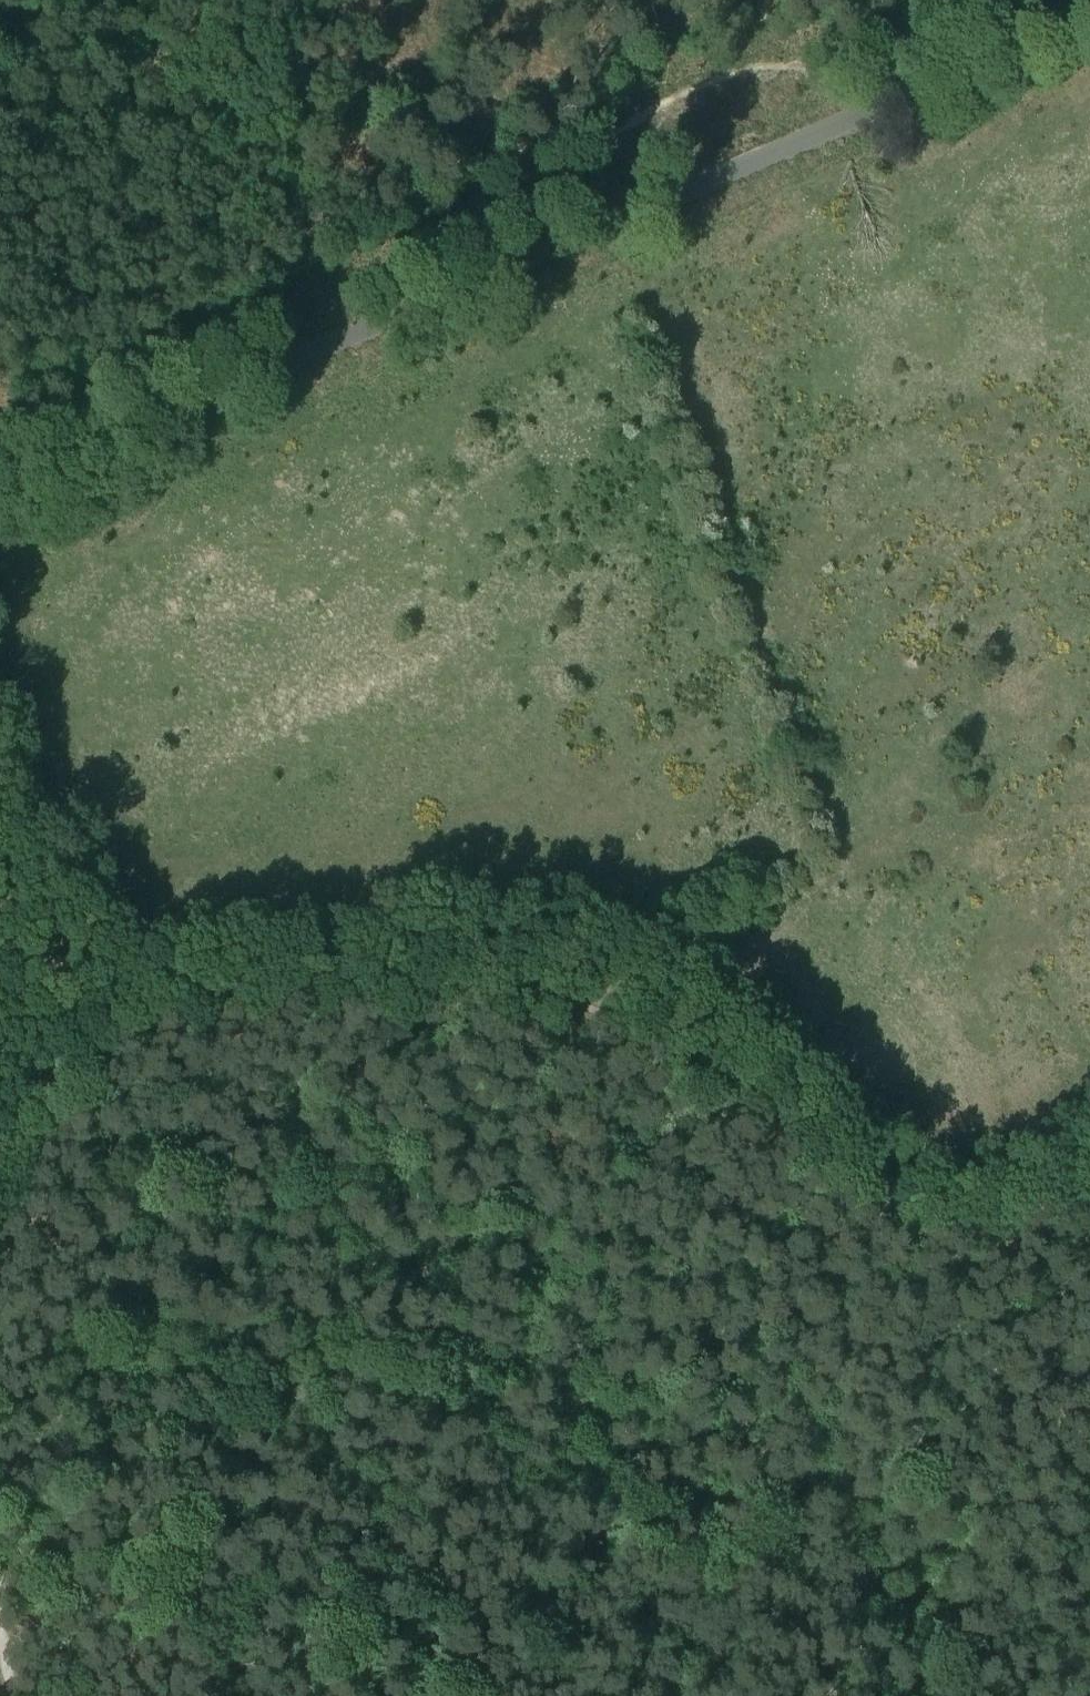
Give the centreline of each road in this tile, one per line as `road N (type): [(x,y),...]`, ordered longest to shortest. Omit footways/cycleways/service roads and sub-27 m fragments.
road 1 (unclassified): [(0,420),(77,425),(162,413),(1089,13)]

